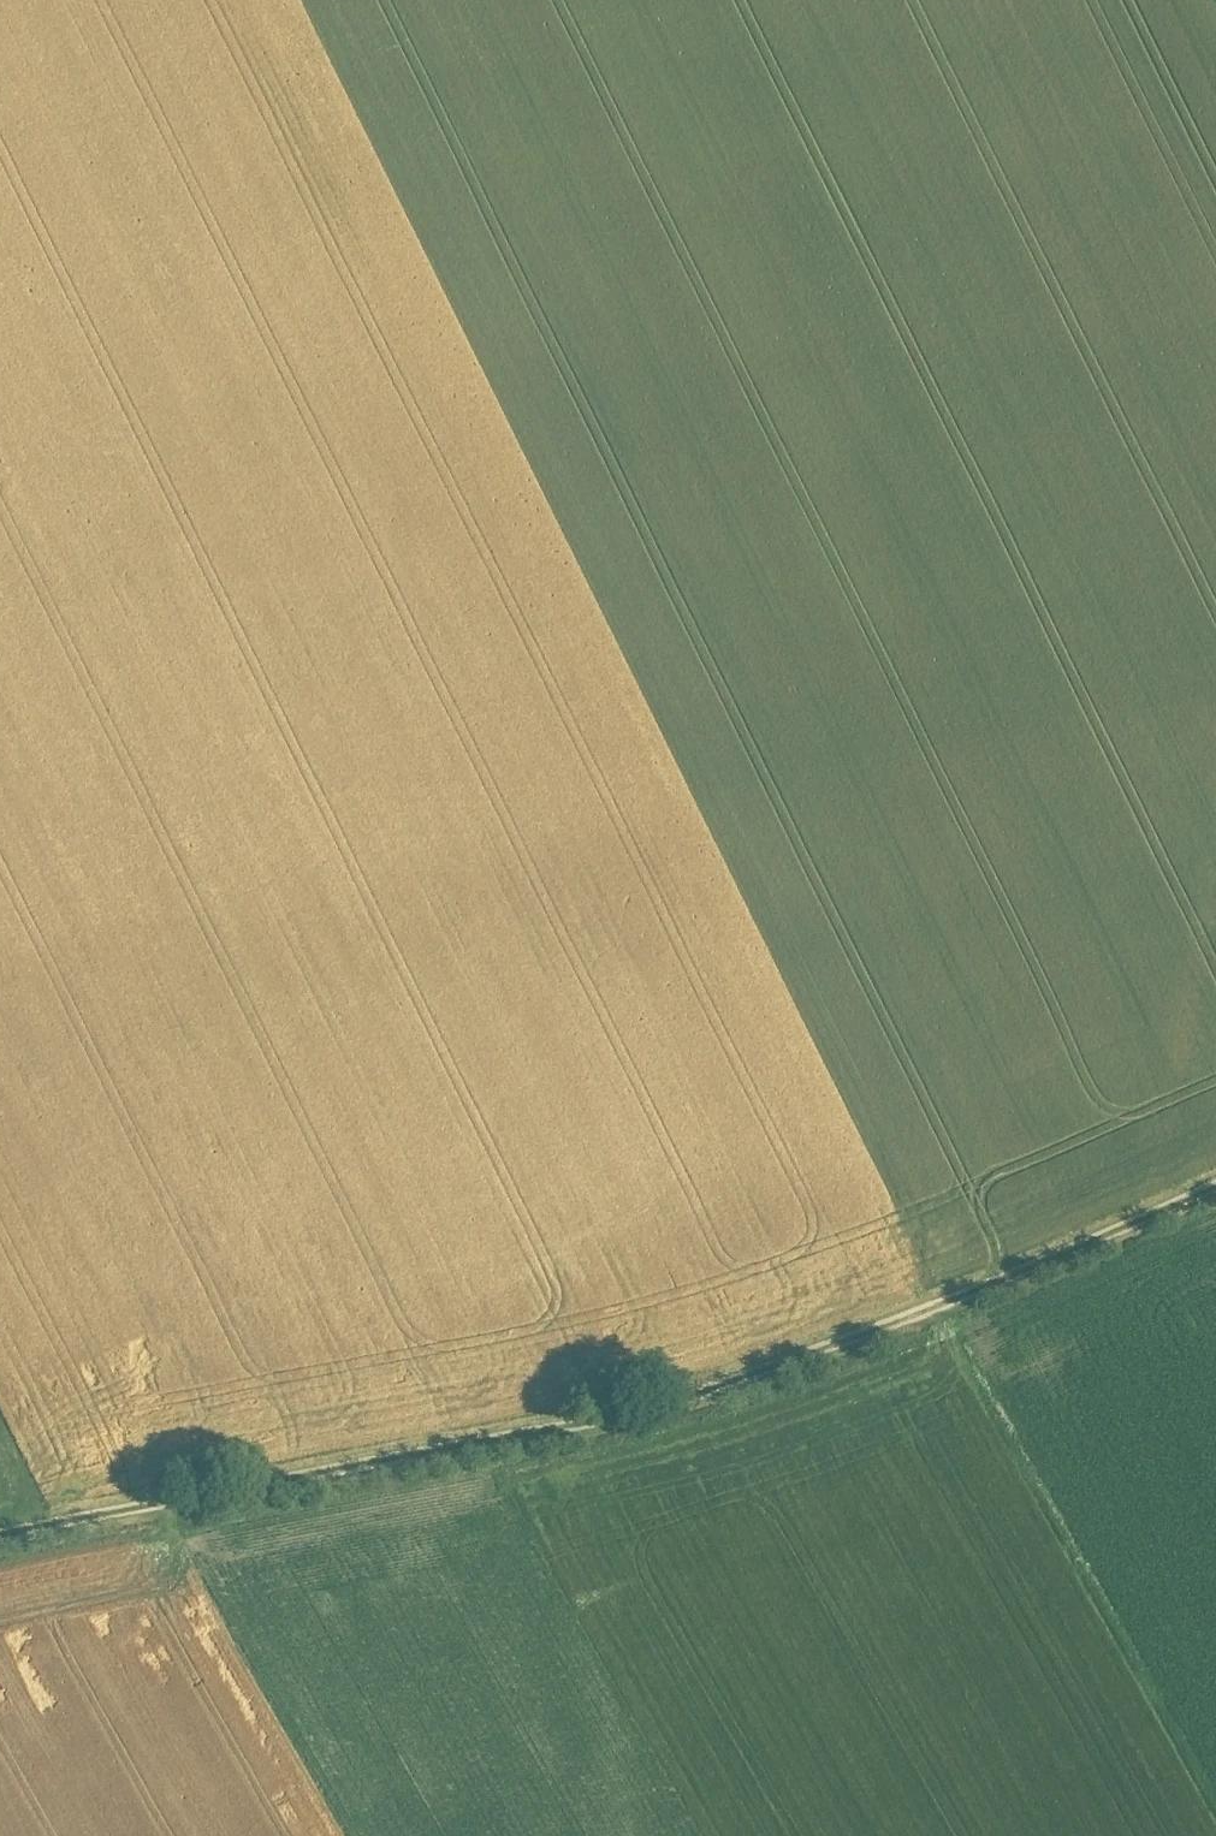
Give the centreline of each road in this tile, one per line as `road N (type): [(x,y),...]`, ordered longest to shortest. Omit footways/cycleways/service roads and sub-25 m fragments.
road 1 (residential): [(0,1552),(693,1412),(1215,1191)]

